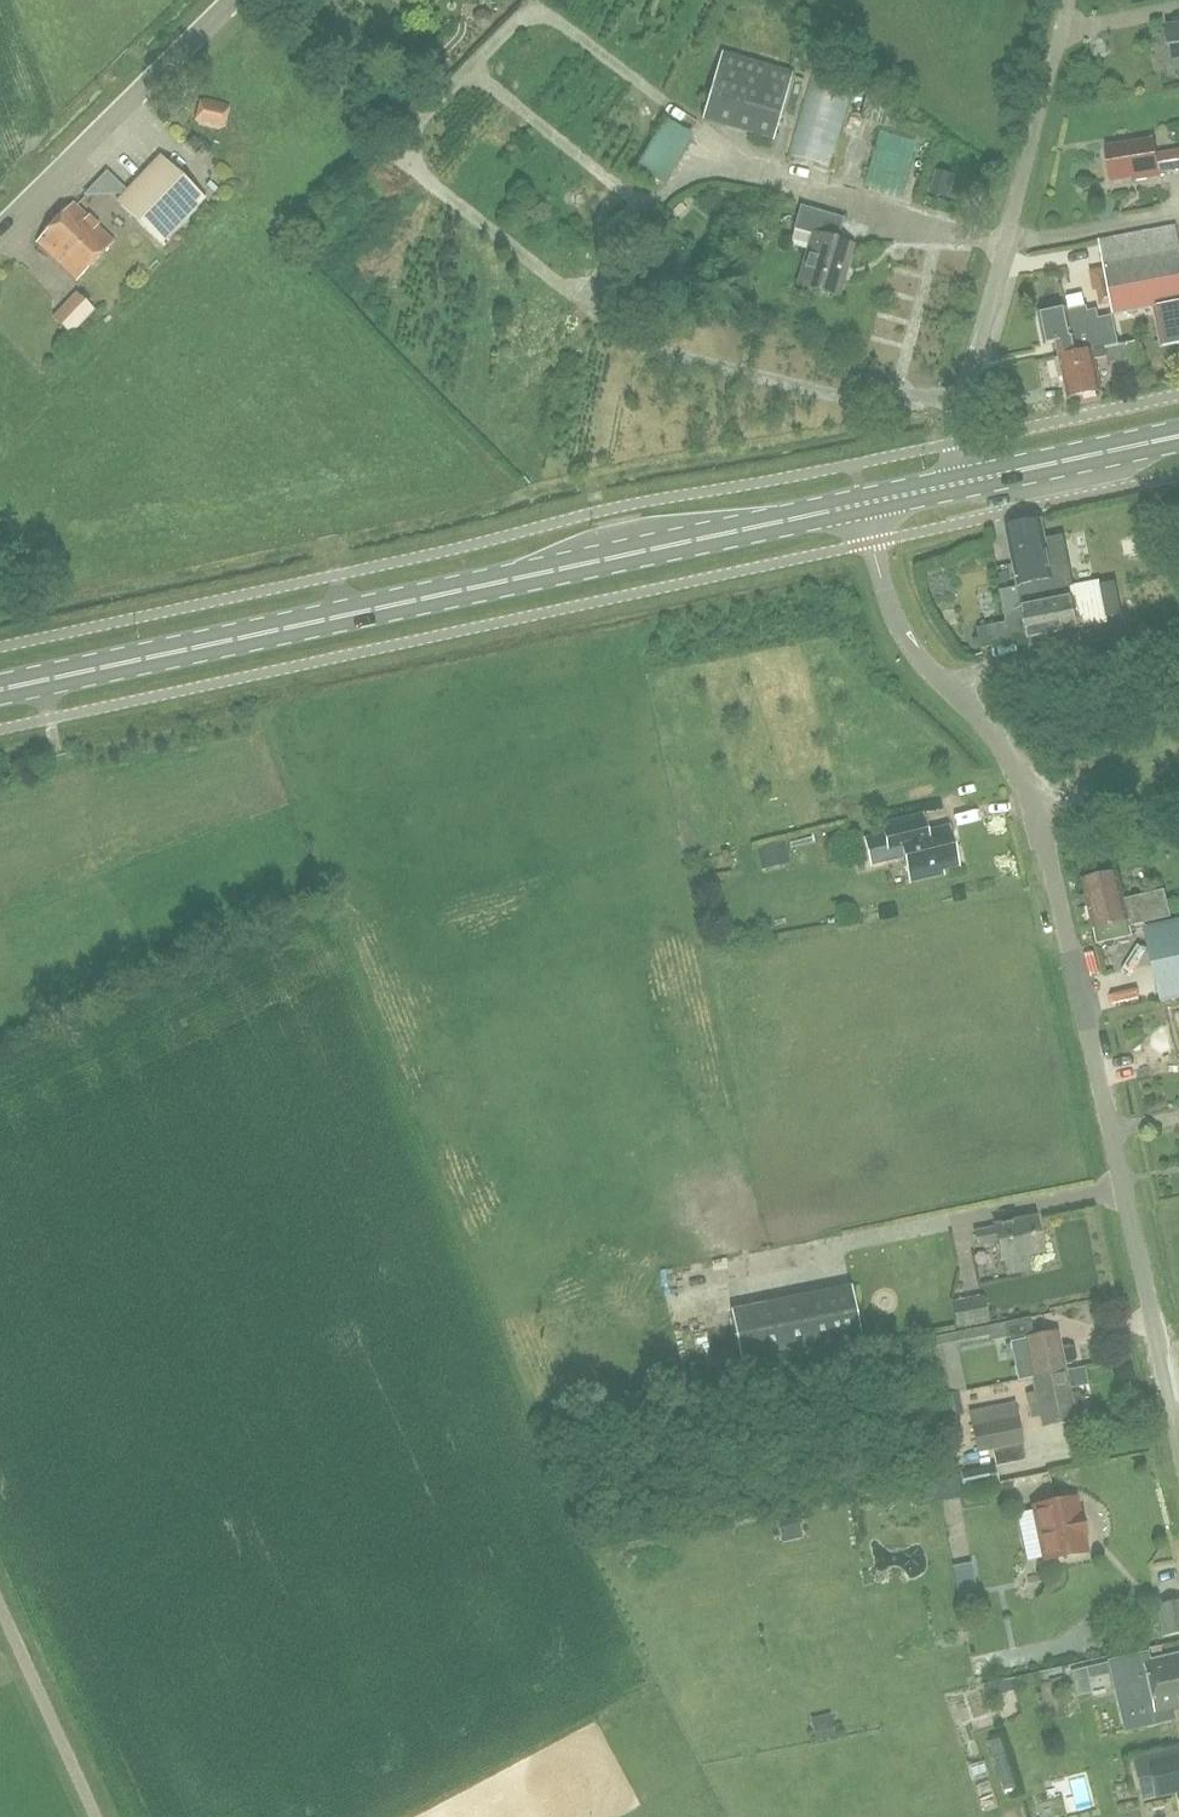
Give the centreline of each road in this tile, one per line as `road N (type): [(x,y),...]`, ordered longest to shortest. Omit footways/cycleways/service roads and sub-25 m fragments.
road 1 (unclassified): [(1178,1443),(1034,799),(1008,752),(916,655),(883,585),(862,504)]
road 2 (primary): [(0,690),(862,504)]
road 3 (unclassified): [(963,483),(961,401),(1068,0)]
road 4 (unclassified): [(0,228),(231,0)]
road 5 (unclassified): [(96,1816),(0,1606)]
road 6 (primary): [(963,483),(1178,436)]

